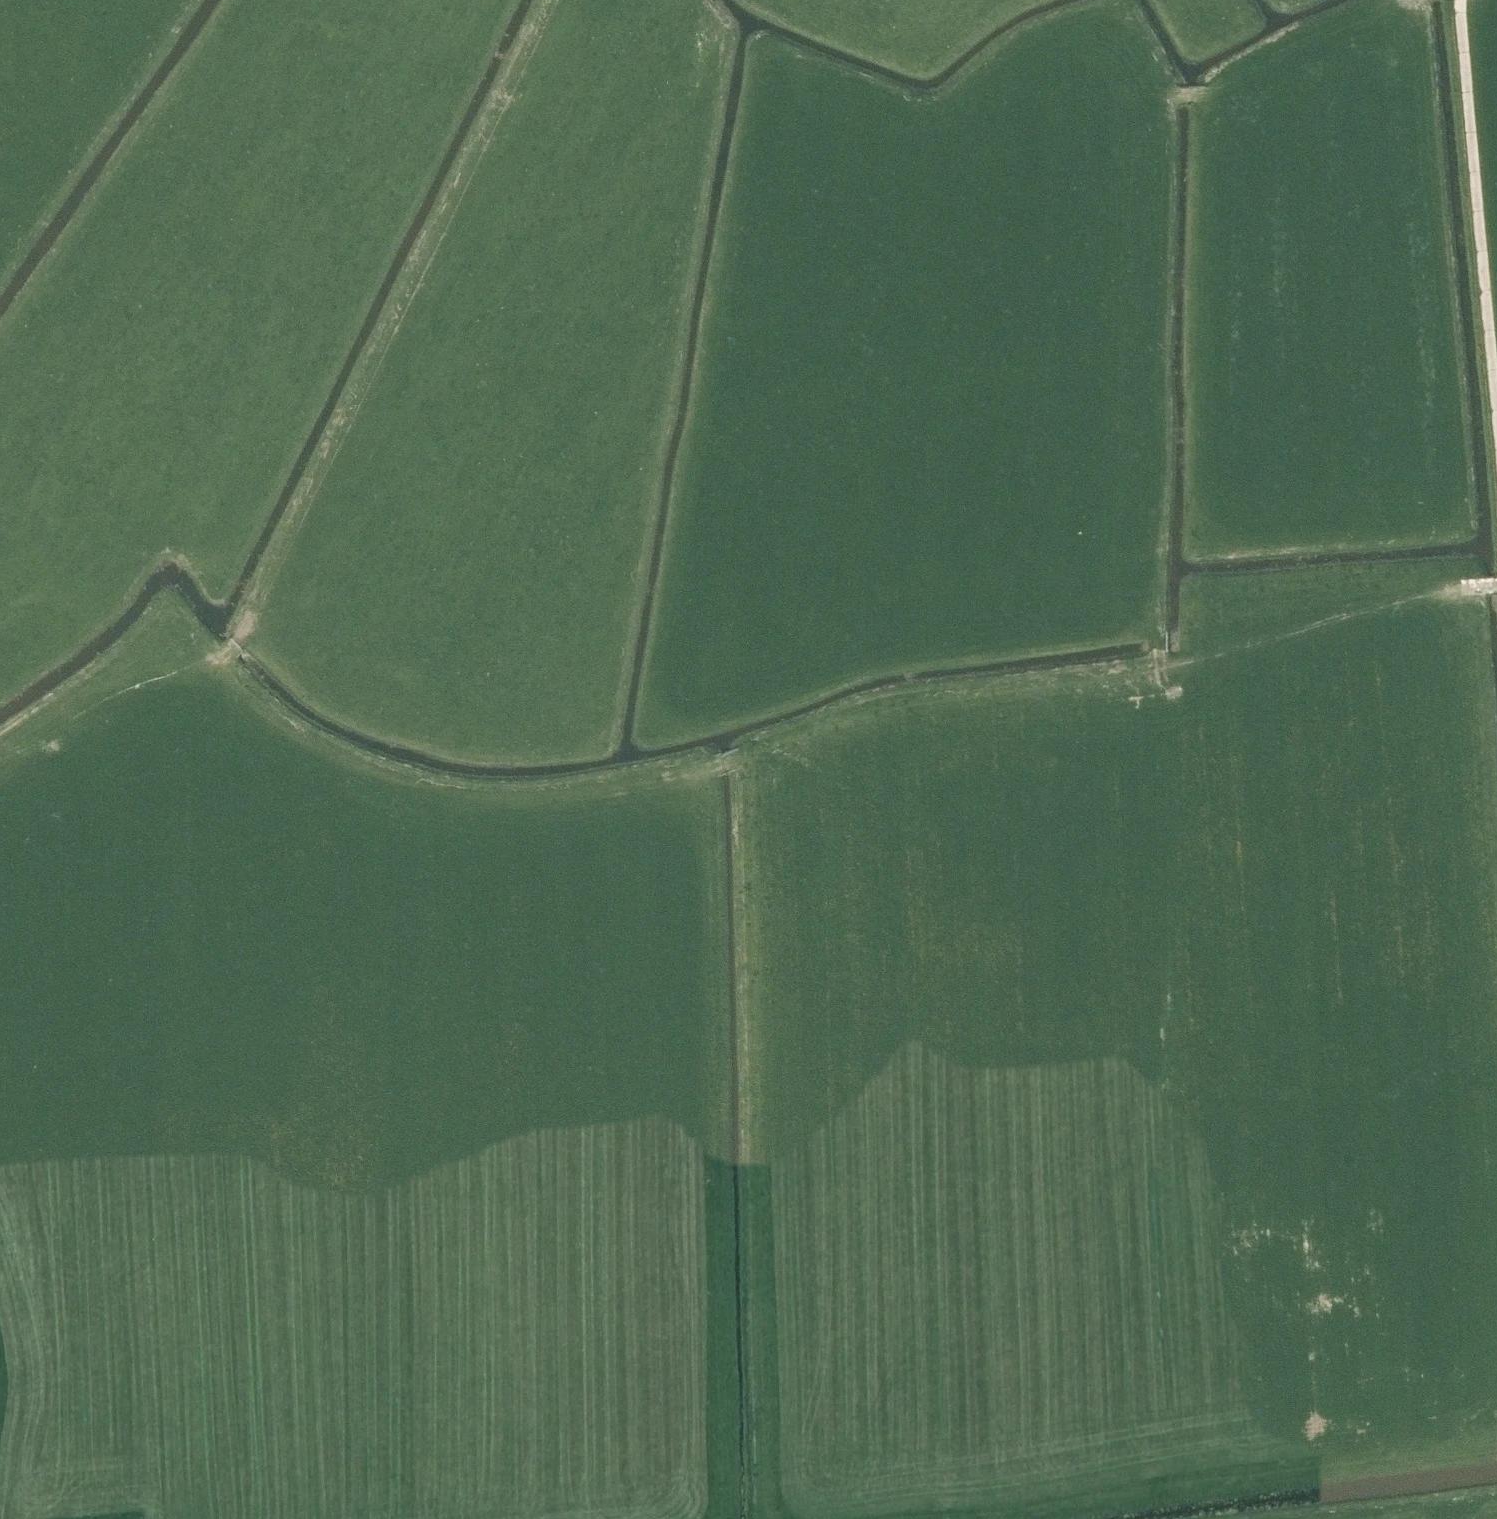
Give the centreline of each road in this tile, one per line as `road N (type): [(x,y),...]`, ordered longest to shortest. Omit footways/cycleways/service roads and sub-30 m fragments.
road 1 (track): [(1496,435),(1460,0)]

